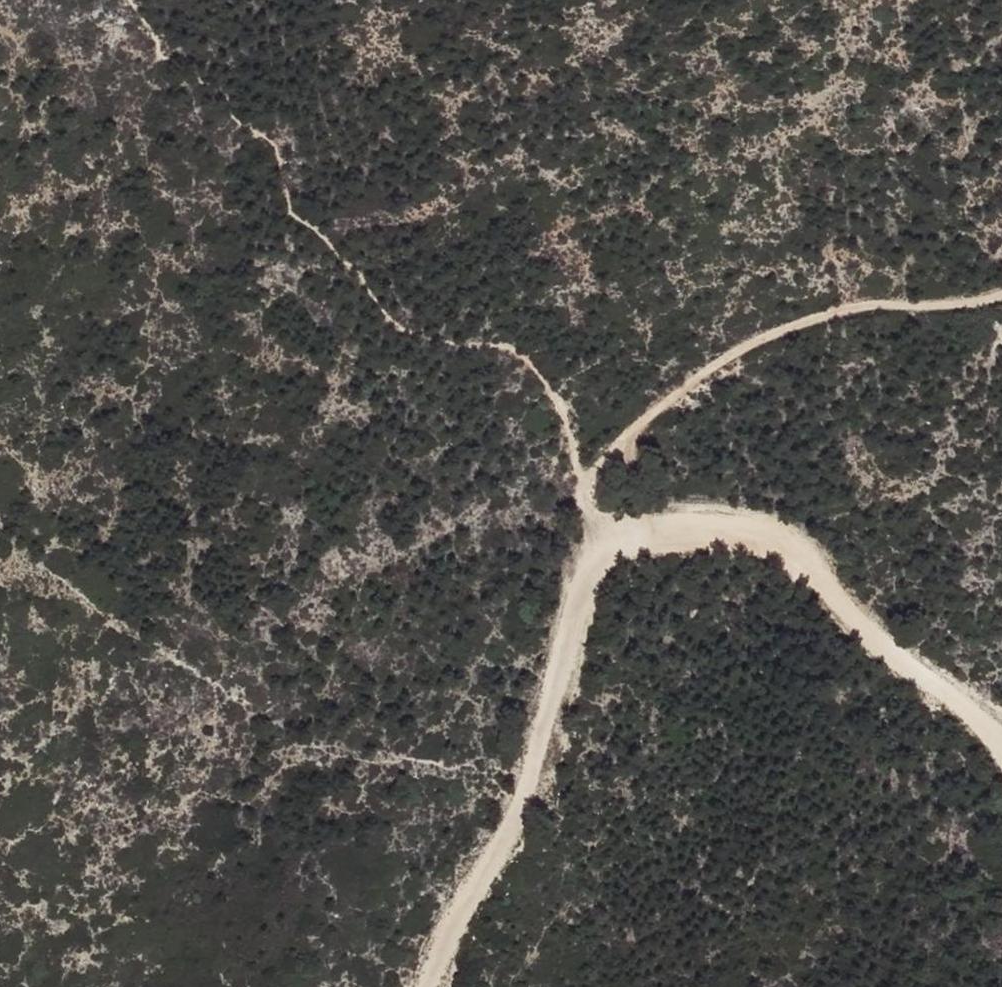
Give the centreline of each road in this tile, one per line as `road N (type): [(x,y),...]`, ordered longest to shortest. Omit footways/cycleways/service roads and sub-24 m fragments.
road 1 (track): [(615,538),(576,598),(539,765),(433,986)]
road 2 (track): [(1001,734),(850,615),(806,546),(745,509),(615,538)]

